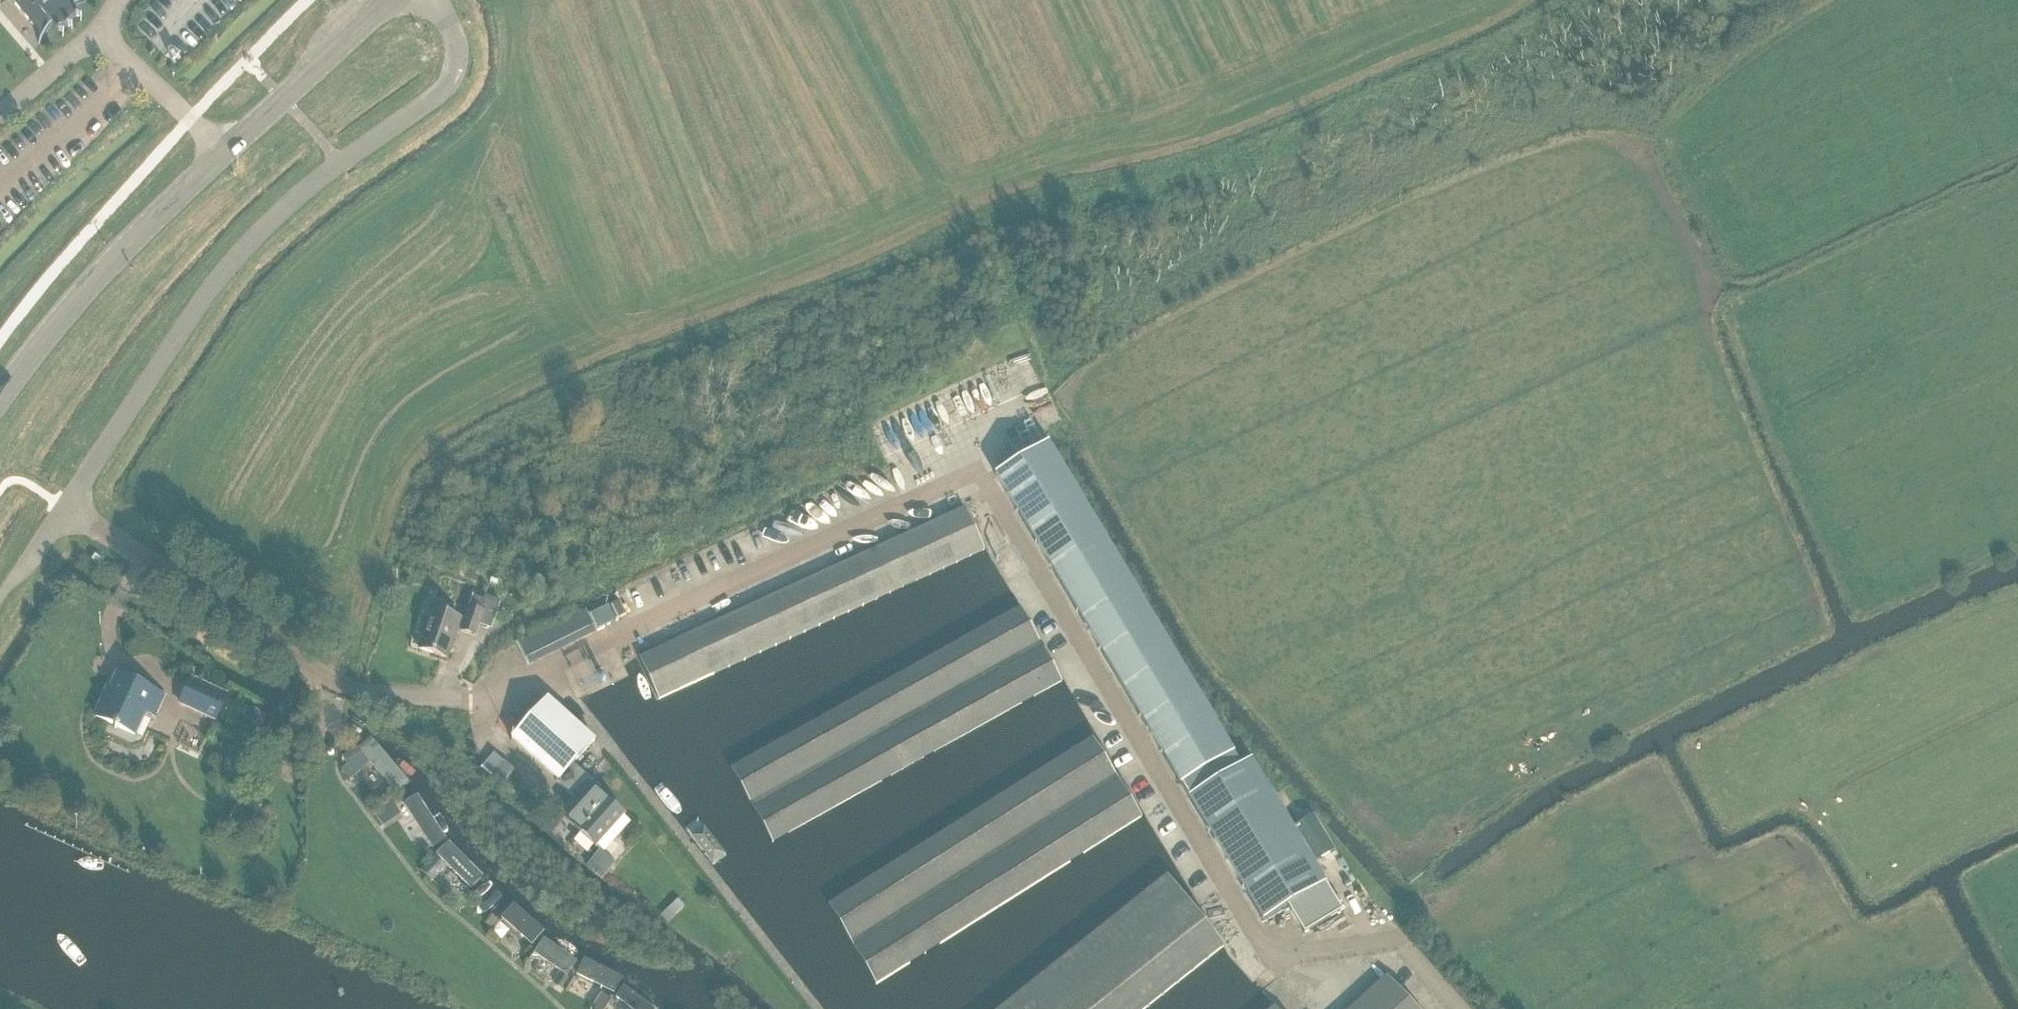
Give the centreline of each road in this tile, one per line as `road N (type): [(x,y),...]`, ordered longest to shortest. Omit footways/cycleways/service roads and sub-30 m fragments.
road 1 (unclassified): [(1463,1008),(1399,942),(1281,953),(1259,943),(989,485),(976,478),(475,700),(382,695),(323,676),(71,506)]
road 2 (unclassified): [(71,506),(197,308),(253,244),(338,162),(450,82),(455,41),(433,0)]
road 3 (secondary): [(0,396),(116,256),(223,152)]
road 4 (secondary): [(223,152),(388,0)]
road 5 (unclassified): [(223,152),(100,32)]
road 6 (unclassified): [(100,32),(0,114)]

